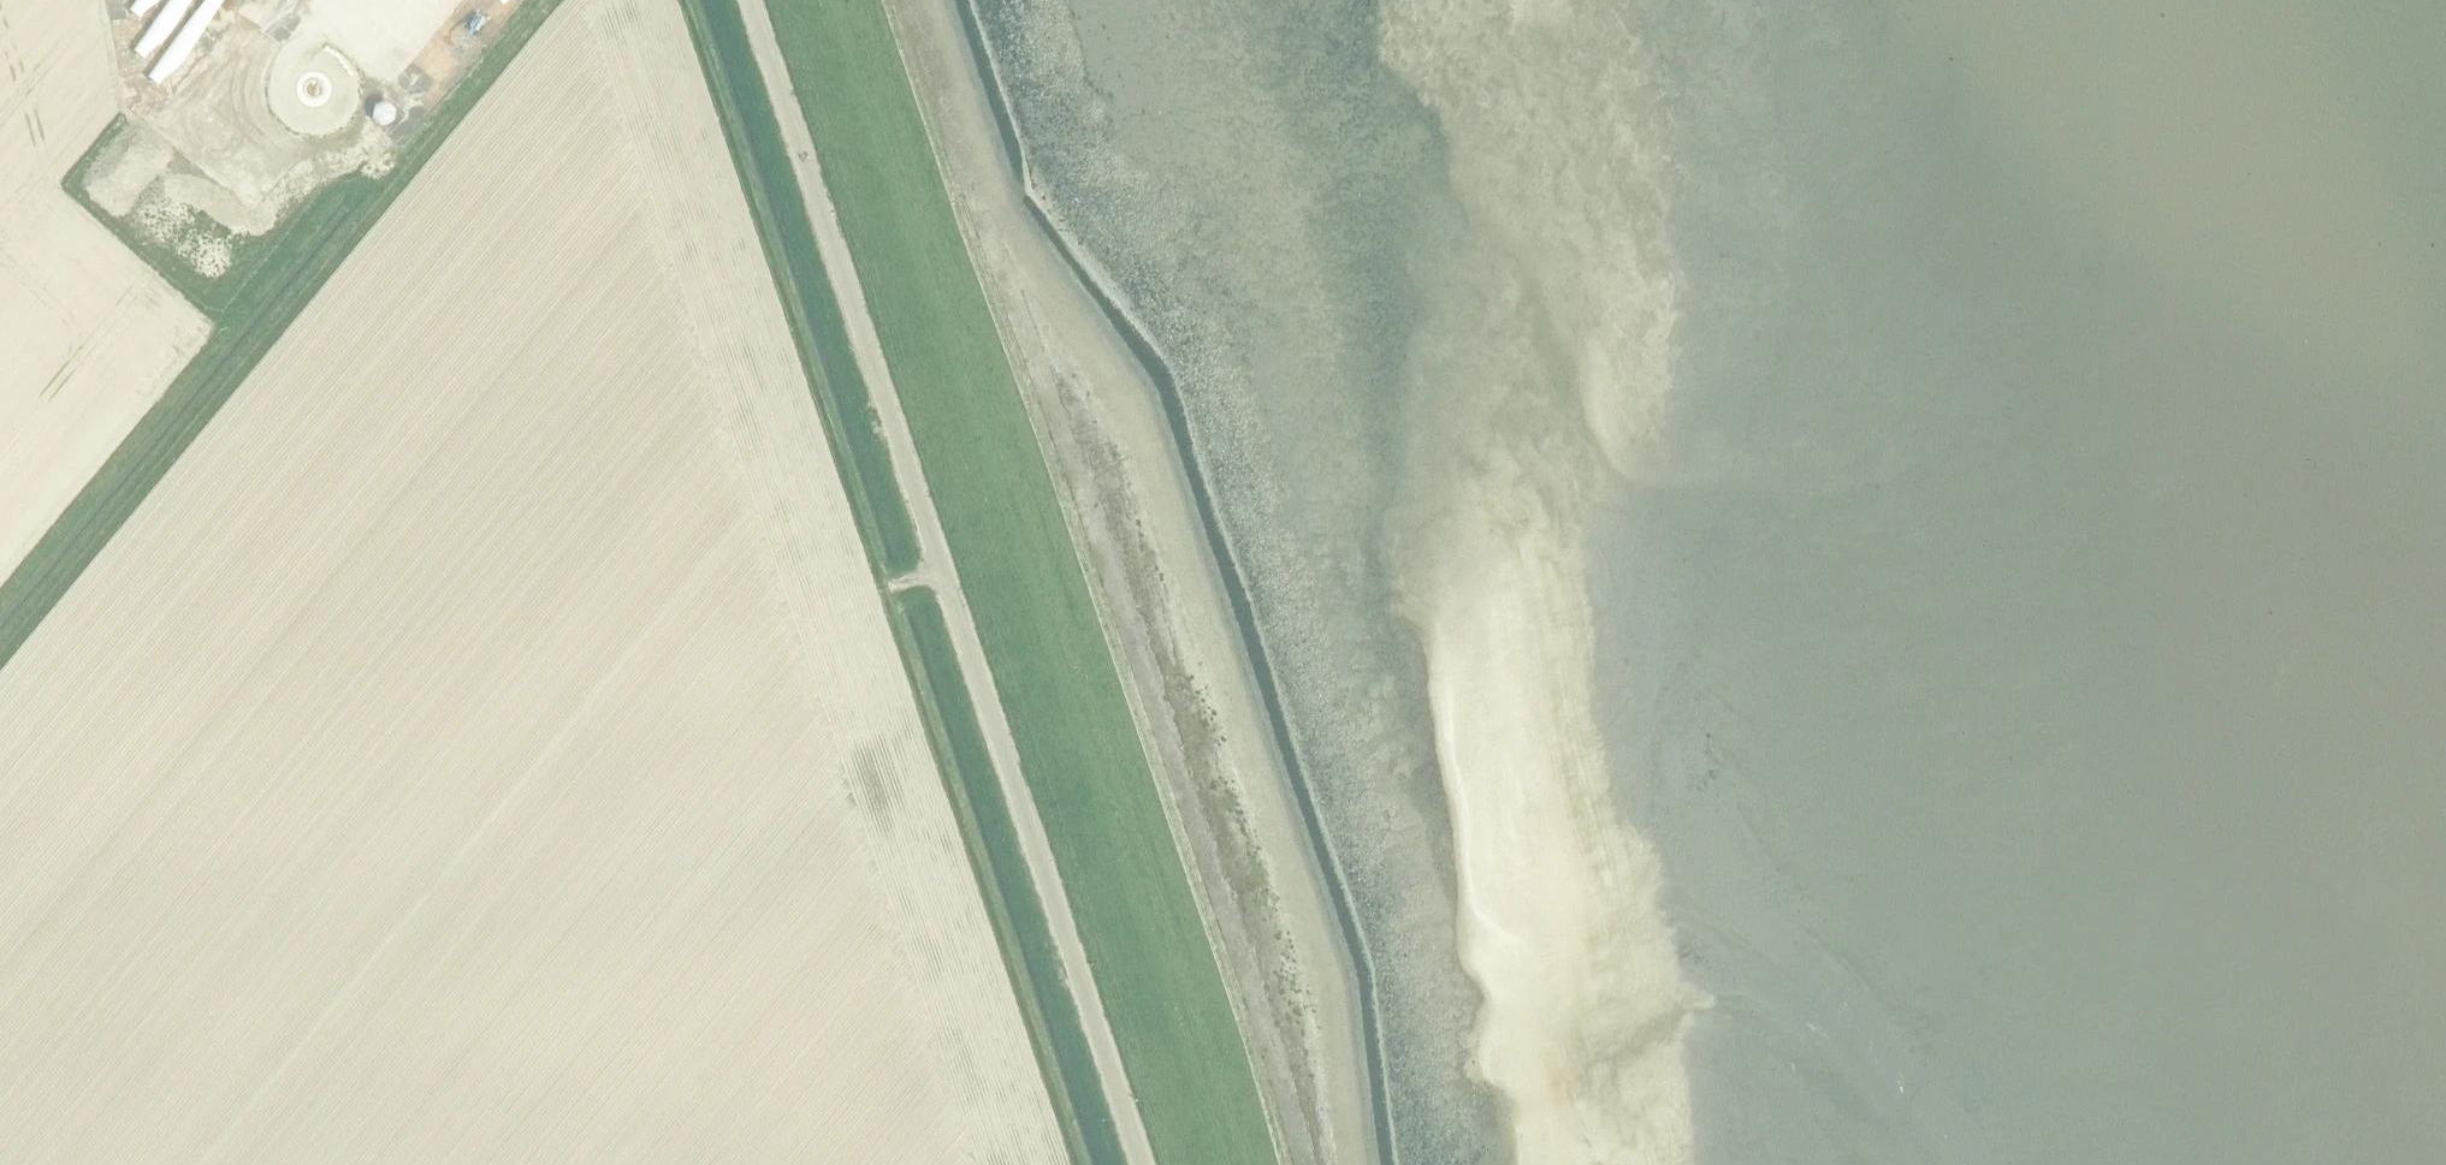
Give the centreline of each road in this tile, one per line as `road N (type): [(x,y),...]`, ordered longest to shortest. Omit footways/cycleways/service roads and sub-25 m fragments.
road 1 (unclassified): [(1138,1164),(754,0)]

